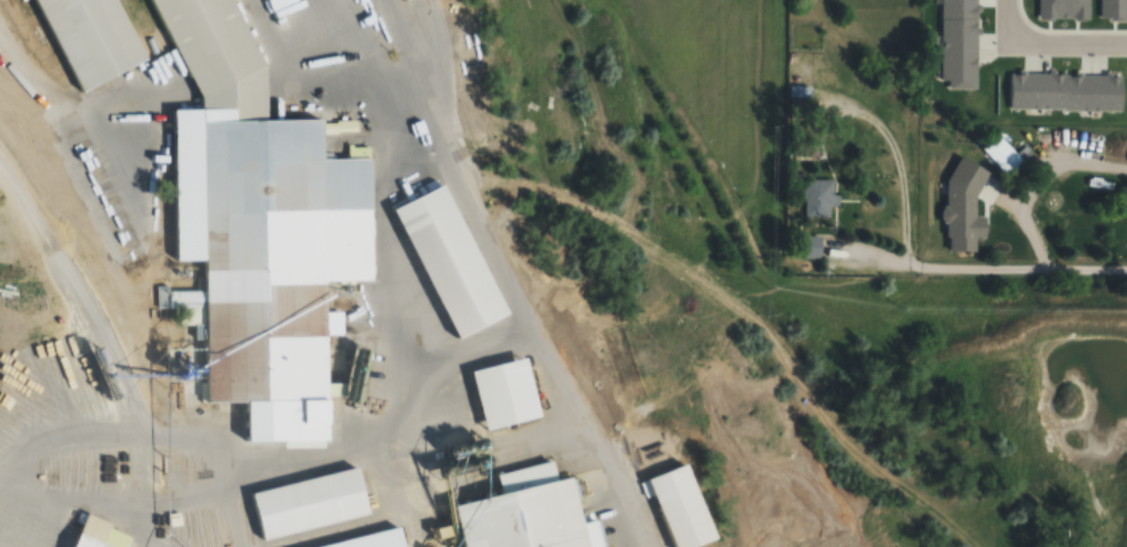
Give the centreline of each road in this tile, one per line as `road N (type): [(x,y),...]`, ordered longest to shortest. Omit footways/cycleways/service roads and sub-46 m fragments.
road 1 (residential): [(1126,46),(1007,44),(1007,0)]

